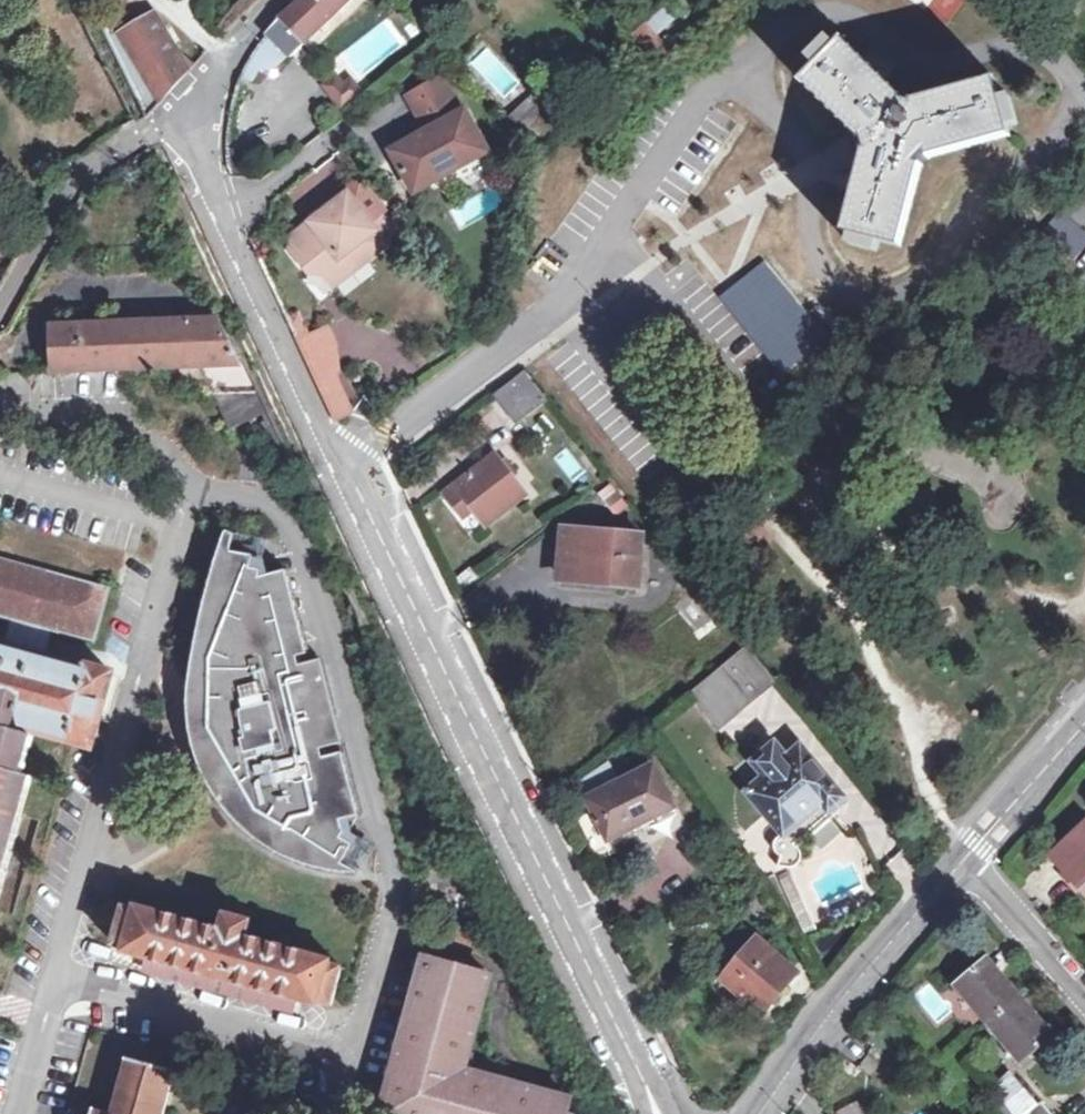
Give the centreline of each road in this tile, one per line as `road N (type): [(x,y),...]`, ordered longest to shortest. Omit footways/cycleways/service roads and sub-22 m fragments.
road 1 (residential): [(656,1113),(211,191),(200,107)]
road 2 (residential): [(767,1113),(870,970),(973,857)]
road 3 (residential): [(0,299),(75,168),(138,130)]
road 4 (residential): [(1084,997),(973,857)]
road 5 (residential): [(973,857),(1084,723)]
road 6 (residential): [(280,0),(221,60),(200,107)]

